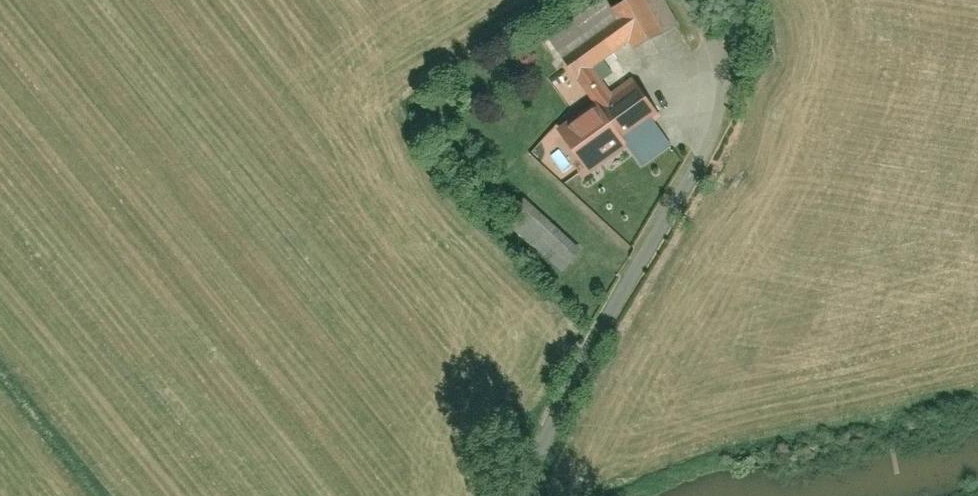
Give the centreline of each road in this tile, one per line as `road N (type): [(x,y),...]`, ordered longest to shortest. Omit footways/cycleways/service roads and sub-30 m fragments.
road 1 (residential): [(533,495),(722,119),(716,36),(691,0)]

